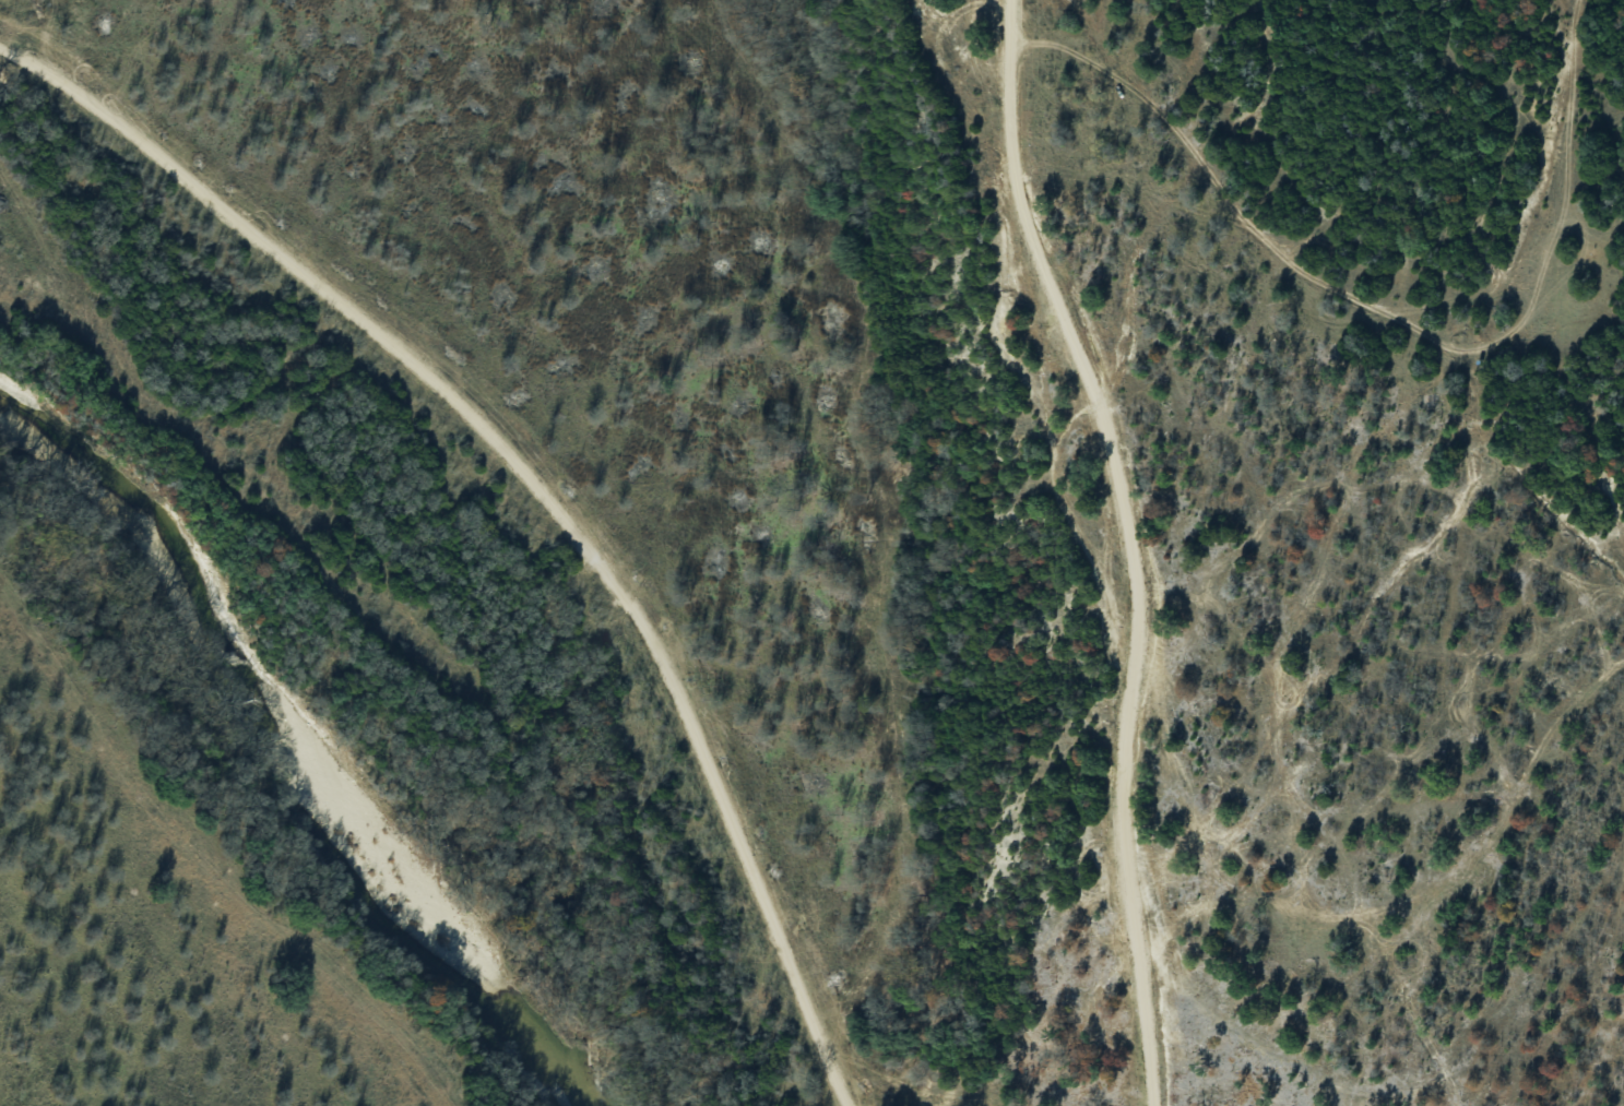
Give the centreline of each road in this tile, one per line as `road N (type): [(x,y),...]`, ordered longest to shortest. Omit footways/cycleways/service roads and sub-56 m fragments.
road 1 (track): [(1155,1105),(1121,747),(1136,572),(1105,417),(1035,262),(1009,157),(1013,0)]

